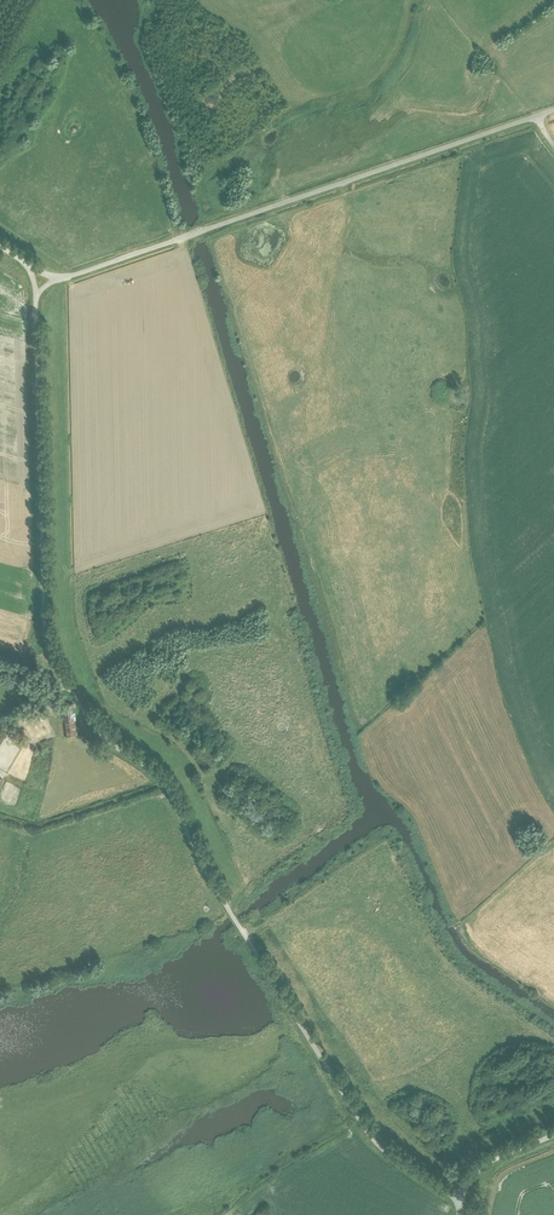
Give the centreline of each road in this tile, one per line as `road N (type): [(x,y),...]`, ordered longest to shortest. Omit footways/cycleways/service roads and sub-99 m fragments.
road 1 (unclassified): [(461,1198),(371,1137),(219,894),(165,787),(103,736),(62,677),(44,618),(36,295)]
road 2 (unclassified): [(65,277),(553,110)]

